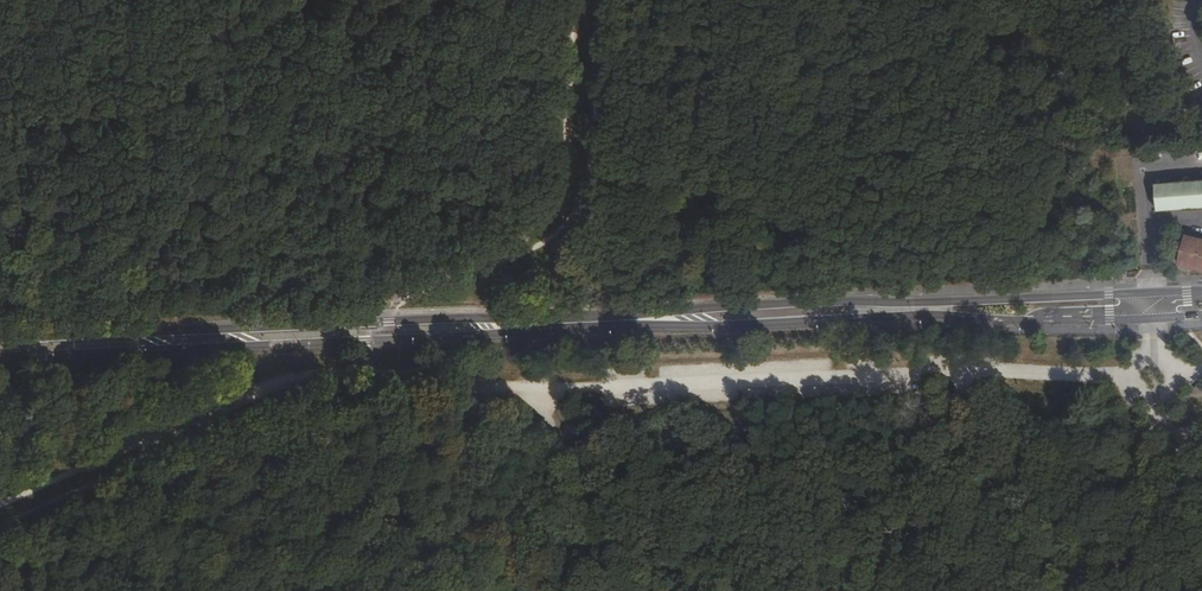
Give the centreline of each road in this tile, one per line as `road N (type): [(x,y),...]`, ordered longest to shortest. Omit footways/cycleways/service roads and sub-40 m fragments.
road 1 (tertiary): [(1201,291),(815,301),(634,320)]
road 2 (tertiary): [(634,320),(709,327),(894,315),(1201,315)]
road 3 (tertiary): [(0,359),(470,339),(558,323)]
road 4 (tertiary): [(558,323),(459,319),(0,339)]
road 5 (track): [(784,410),(908,428),(1151,424),(1201,413)]
road 6 (track): [(948,590),(1151,424),(1158,376)]
road 7 (track): [(363,367),(491,383),(531,396),(608,480)]
road 8 (track): [(398,590),(608,480)]
road 9 (track): [(608,480),(664,437),(764,407),(784,410)]
road 10 (track): [(608,480),(696,590)]

